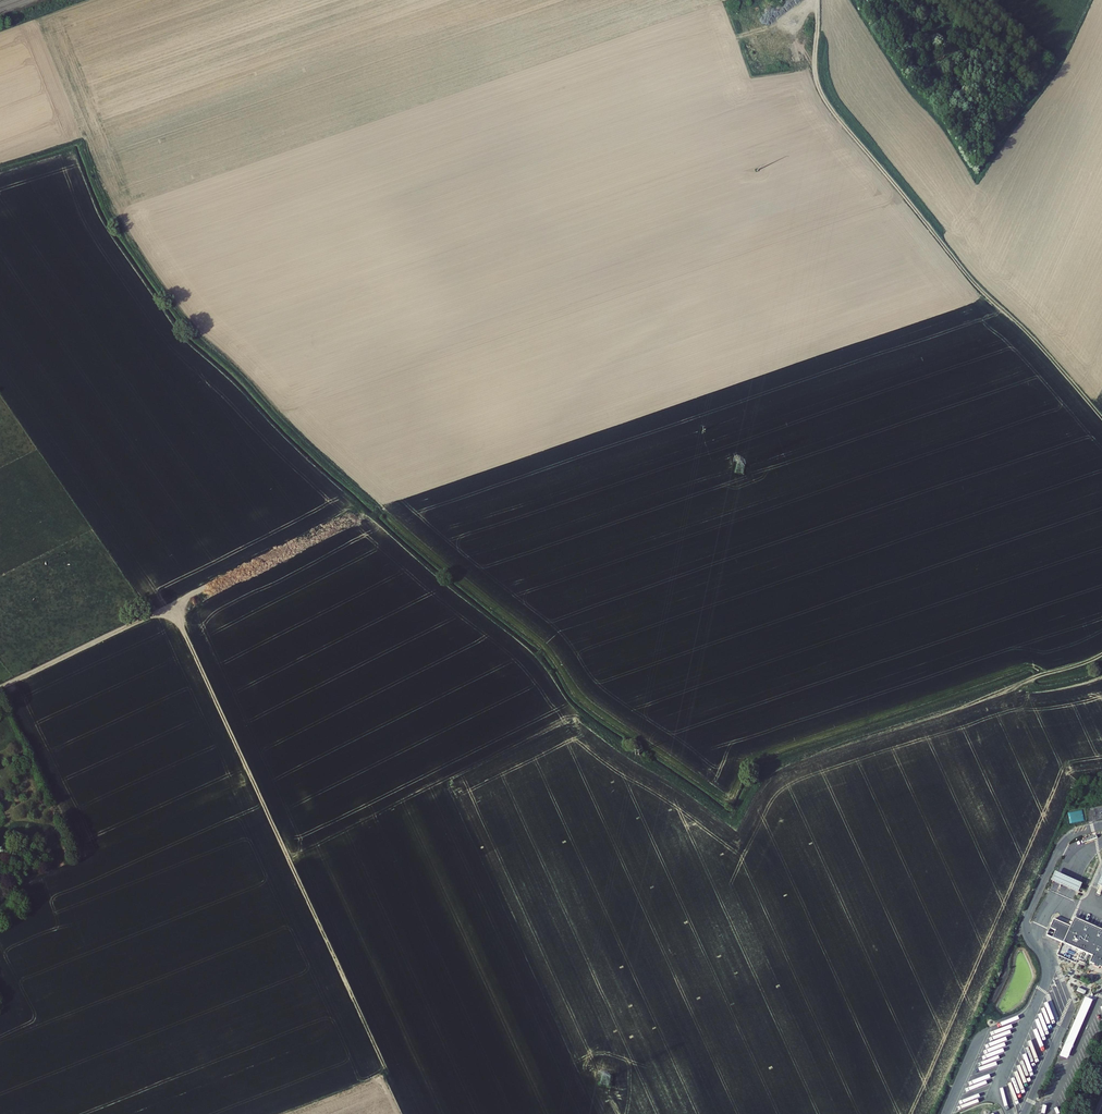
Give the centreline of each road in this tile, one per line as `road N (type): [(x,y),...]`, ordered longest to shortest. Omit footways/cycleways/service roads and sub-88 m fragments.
road 1 (track): [(0,687),(174,606),(382,1061)]
road 2 (track): [(1101,419),(983,293),(818,88),(817,0)]

